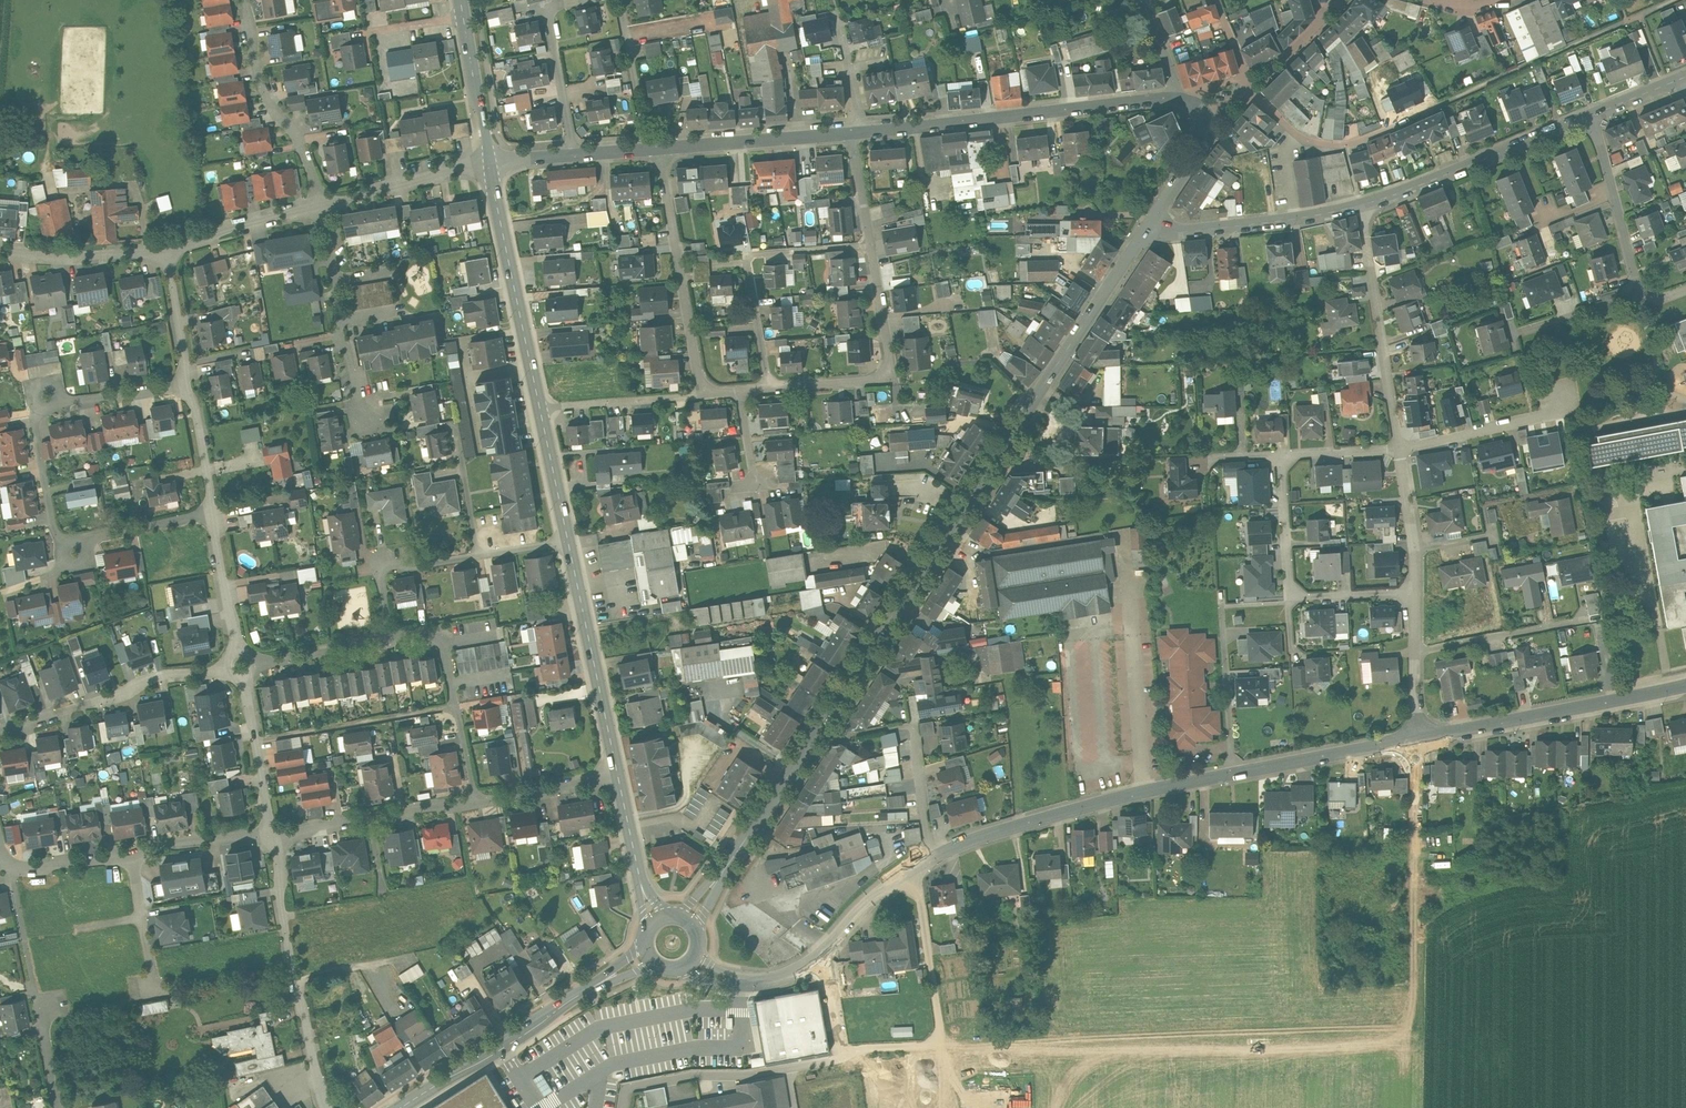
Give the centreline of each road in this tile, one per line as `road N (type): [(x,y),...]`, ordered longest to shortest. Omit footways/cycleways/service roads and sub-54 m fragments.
road 1 (tertiary): [(1153,224),(689,920)]
road 2 (track): [(943,1044),(1418,1025),(1421,740)]
road 3 (residential): [(906,874),(921,901),(943,1044),(869,1048),(751,1075),(704,1074),(630,1089),(624,1107)]
road 4 (residential): [(1421,740),(1077,809),(934,858)]
road 5 (residential): [(215,516),(97,538),(77,552),(55,536),(37,436),(35,420),(47,406),(192,381)]
road 6 (residential): [(850,130),(890,359),(881,378),(740,391)]
road 7 (tertiary): [(1176,98),(864,129)]
road 8 (secondary): [(649,954),(401,1107)]
road 9 (residential): [(328,1107),(312,1067),(273,831)]
road 10 (residential): [(1685,683),(1421,740)]
road 11 (residential): [(906,874),(793,974),(742,983),(692,960)]
road 12 (residential): [(568,543),(382,571),(391,638)]
road 13 (residential): [(708,394),(660,149)]
road 14 (tertiary): [(1361,204),(1593,113)]
road 15 (secondary): [(541,409),(490,167)]
road 16 (residential): [(1361,204),(1404,447)]
road 17 (residential): [(232,664),(147,683),(0,733)]
road 18 (secondary): [(617,777),(568,543)]
road 19 (residential): [(324,206),(309,158),(259,73),(246,0)]
road 20 (residential): [(324,206),(354,398),(372,417)]
road 21 (tertiary): [(1153,224),(1230,225),(1361,204)]
road 22 (residential): [(273,831),(476,801)]
road 23 (residential): [(1558,380),(1563,410),(1404,447)]
road 24 (tertiary): [(850,130),(660,149)]
road 25 (residential): [(1641,295),(1593,113)]
road 26 (residential): [(1397,122),(1345,145),(1312,142),(1250,82)]
road 27 (residential): [(490,167),(324,206)]
road 28 (secondary): [(490,167),(461,0)]
road 29 (residential): [(168,250),(0,249)]
road 30 (residential): [(541,409),(708,394)]
road 31 (residential): [(476,801),(443,638)]
road 32 (residential): [(324,206),(168,250)]
road 33 (residential): [(273,831),(245,673)]
road 34 (residential): [(619,0),(649,150)]
road 35 (residential): [(1417,590),(1421,740)]
road 36 (residential): [(573,157),(547,10)]
road 37 (secondary): [(657,920),(640,882),(617,777)]
road 38 (residential): [(1280,453),(1290,598)]
road 39 (residential): [(130,851),(273,831)]
road 40 (residential): [(0,845),(13,867),(130,851)]
road 41 (residential): [(1404,447),(1417,590)]
road 42 (residential): [(476,801),(617,777)]
road 43 (residential): [(251,662),(391,638)]
road 44 (residential): [(239,655),(215,516)]
road 45 (residential): [(130,851),(153,990)]
road 46 (residential): [(215,516),(192,381)]
road 47 (secondary): [(568,543),(541,409)]
road 48 (residential): [(192,381),(168,250)]
road 49 (residential): [(934,858),(913,730)]
road 50 (residential): [(1290,598),(1417,590)]
road 51 (residential): [(1404,447),(1280,453)]
road 52 (residential): [(1641,295),(1523,331)]

